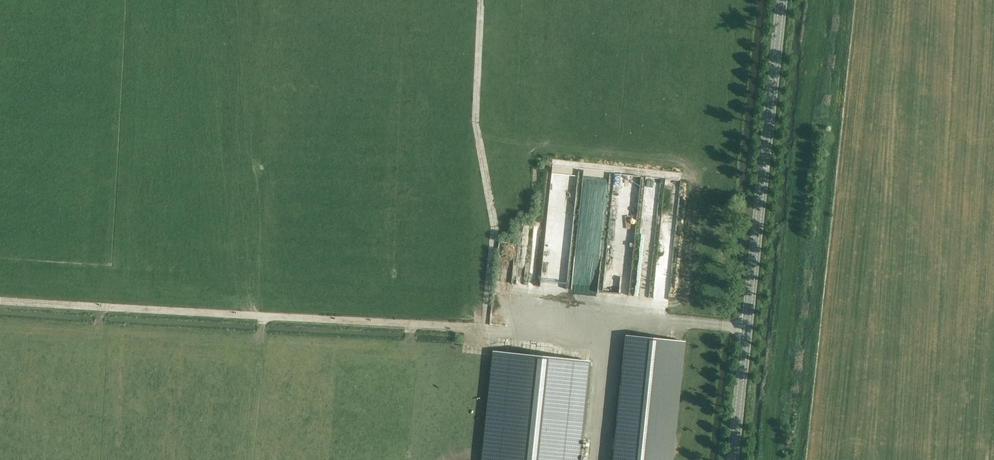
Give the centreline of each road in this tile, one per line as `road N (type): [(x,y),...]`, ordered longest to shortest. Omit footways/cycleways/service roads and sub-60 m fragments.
road 1 (track): [(481,0),(475,122),(495,229),(487,329),(0,300)]
road 2 (tertiary): [(738,459),(785,0)]
road 3 (track): [(752,324),(603,317),(487,329)]

